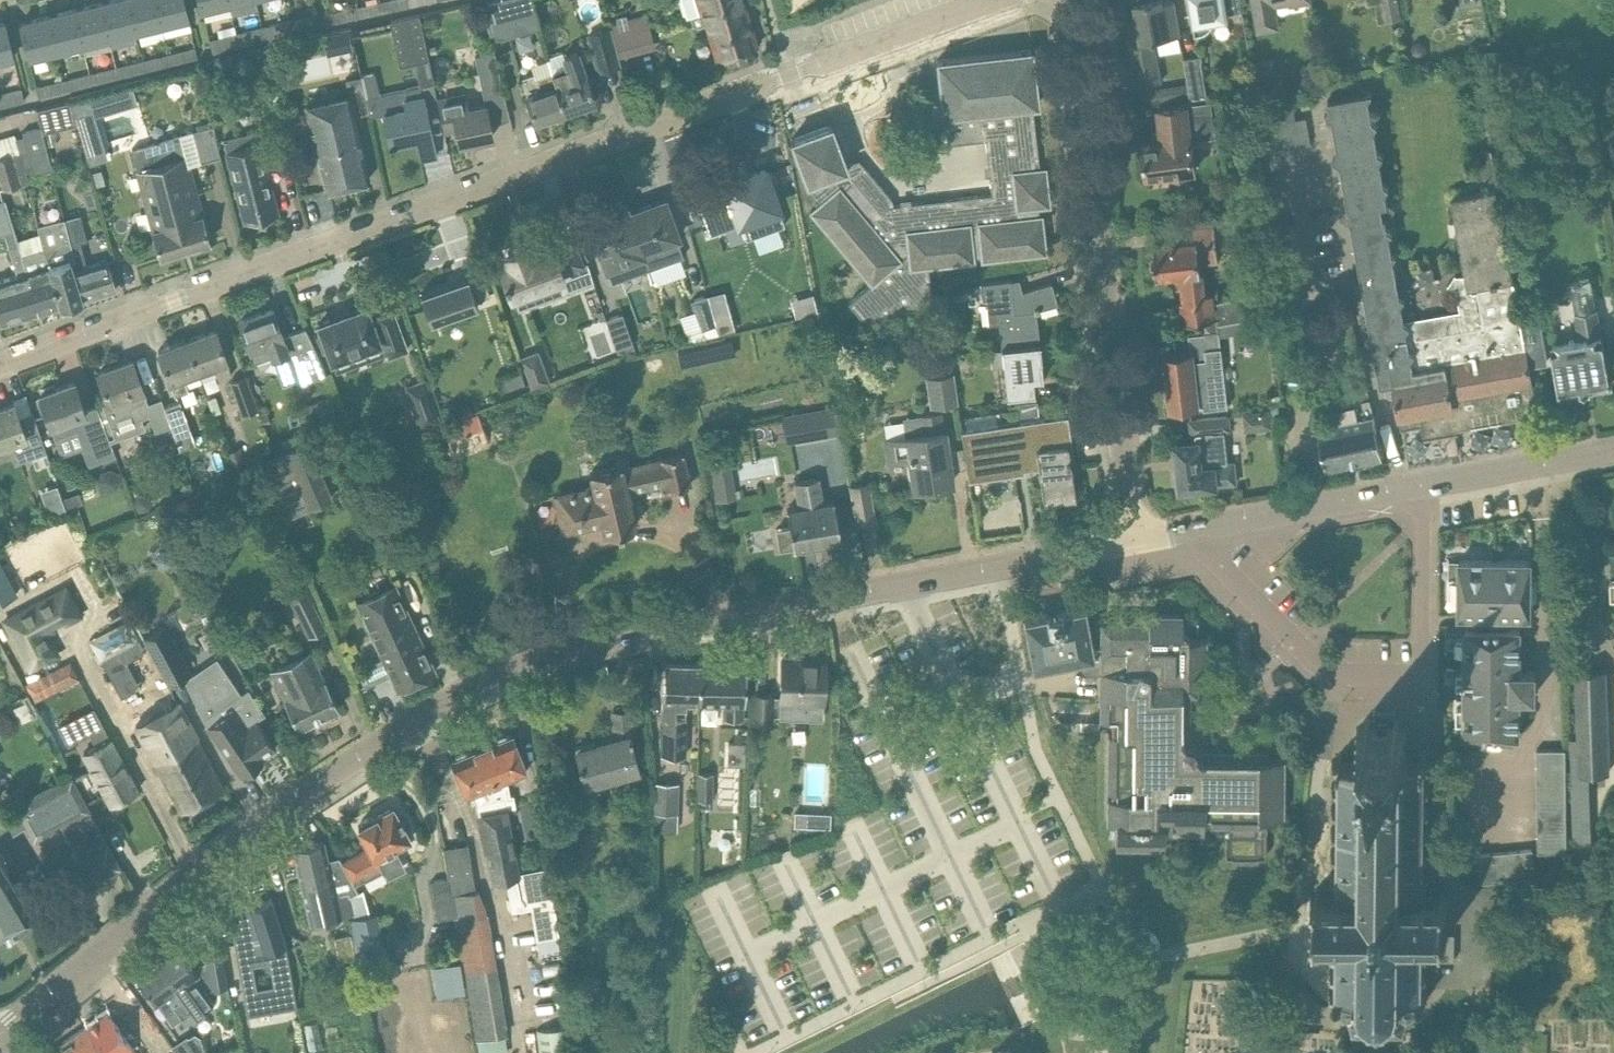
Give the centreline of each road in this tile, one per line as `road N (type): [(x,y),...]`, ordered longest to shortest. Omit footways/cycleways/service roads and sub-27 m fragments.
road 1 (tertiary): [(0,1041),(283,804),(515,666),(582,644),(1132,540)]
road 2 (residential): [(0,362),(985,0)]
road 3 (unclassified): [(1132,540),(1072,0)]
road 4 (residential): [(1421,485),(1423,677),(1351,679),(1321,668),(1192,529)]
road 5 (tertiary): [(1192,529),(1421,485)]
road 6 (tertiary): [(1421,485),(1613,450)]

